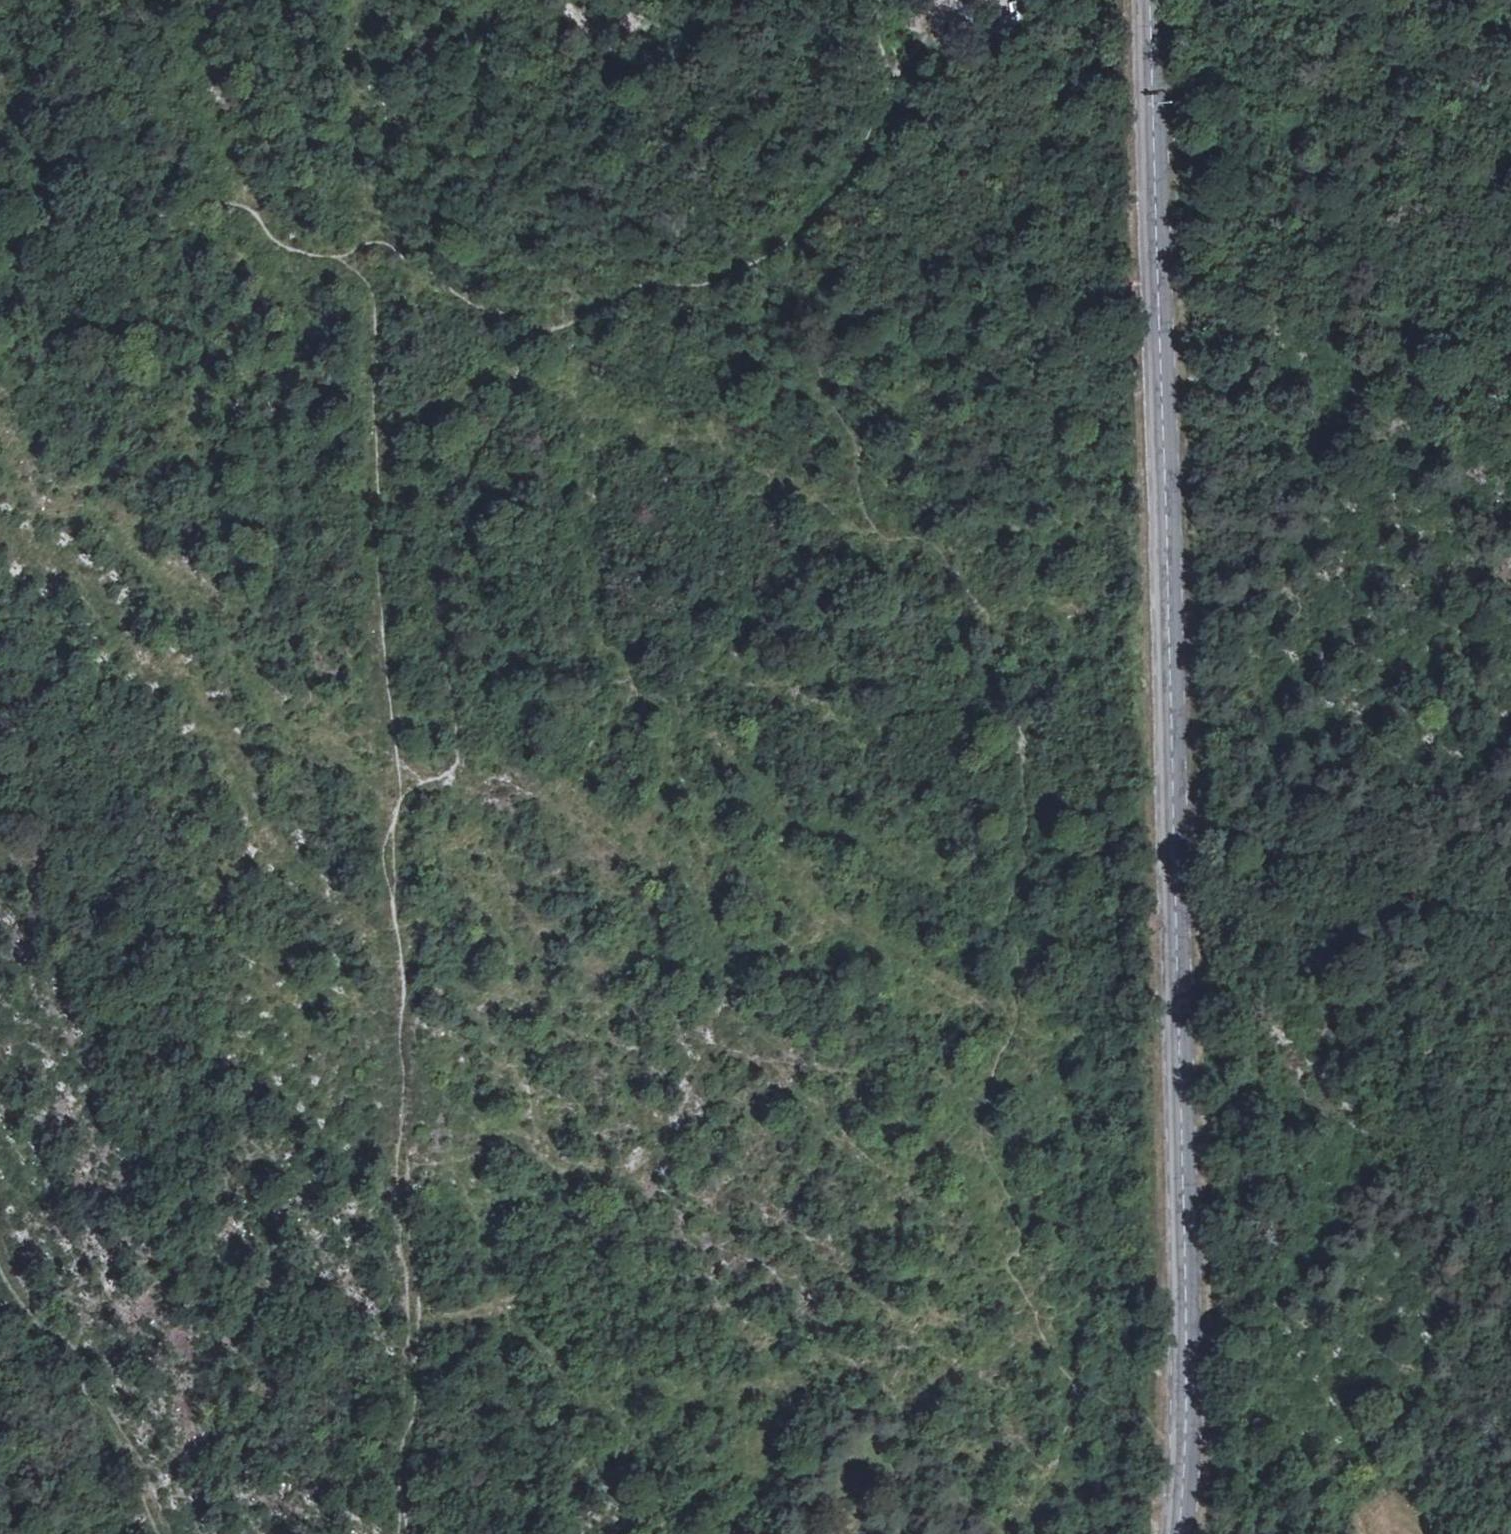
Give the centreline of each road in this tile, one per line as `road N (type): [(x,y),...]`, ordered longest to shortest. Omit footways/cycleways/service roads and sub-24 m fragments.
road 1 (secondary): [(1148,0),(1184,1168),(1178,1533)]

